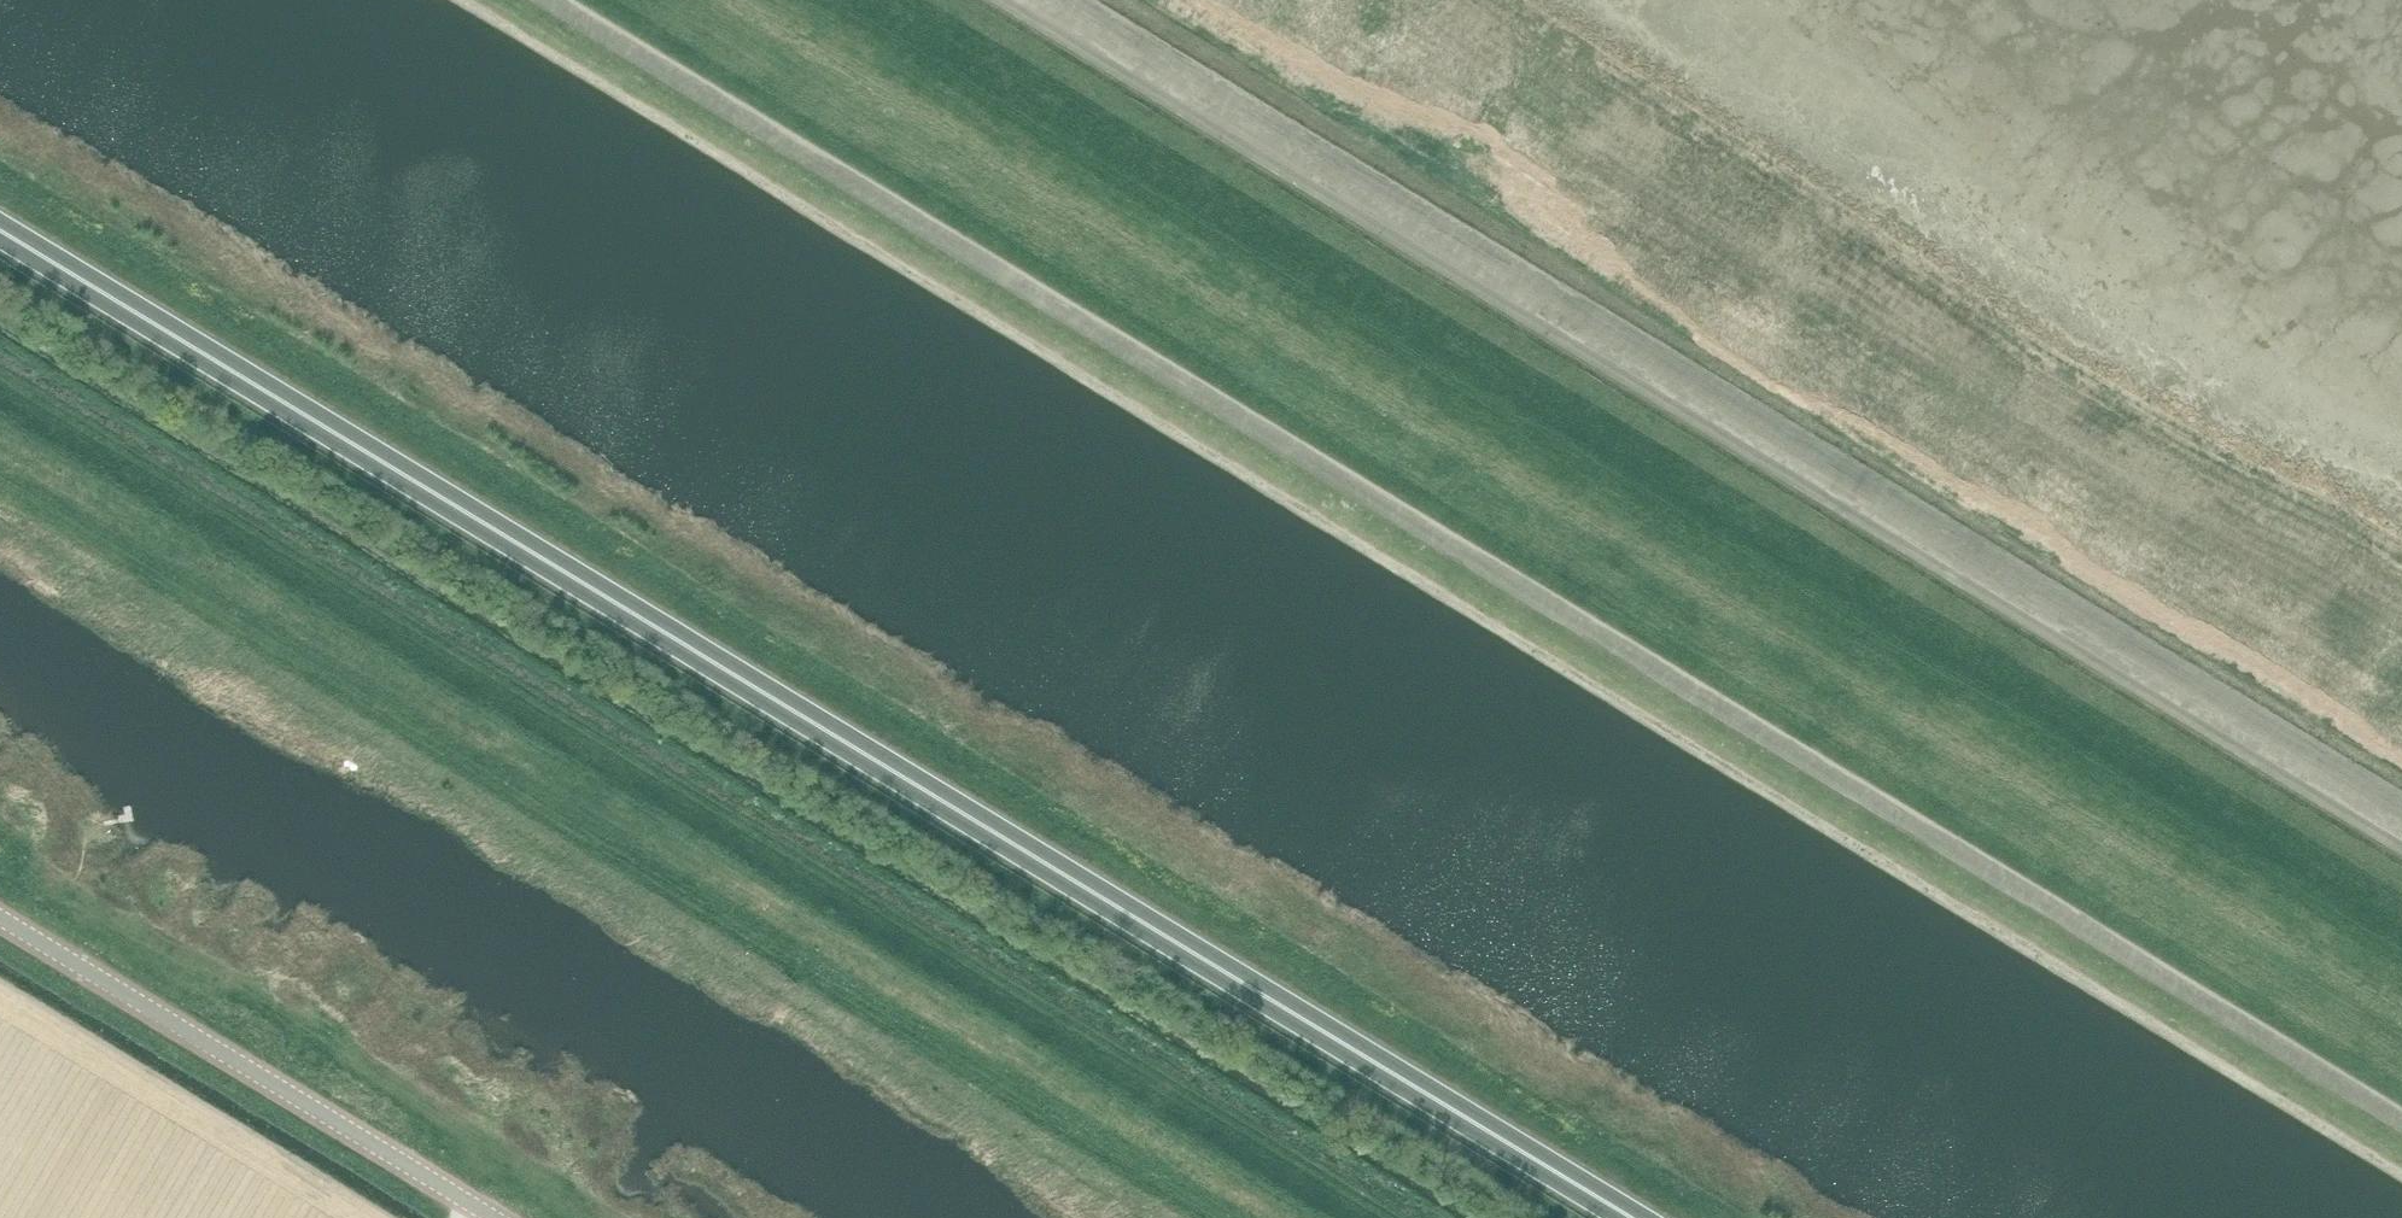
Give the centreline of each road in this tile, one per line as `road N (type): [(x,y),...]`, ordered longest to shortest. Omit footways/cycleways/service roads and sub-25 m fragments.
road 1 (primary): [(1631,1217),(0,231)]
road 2 (unclassified): [(492,1217),(0,920)]

